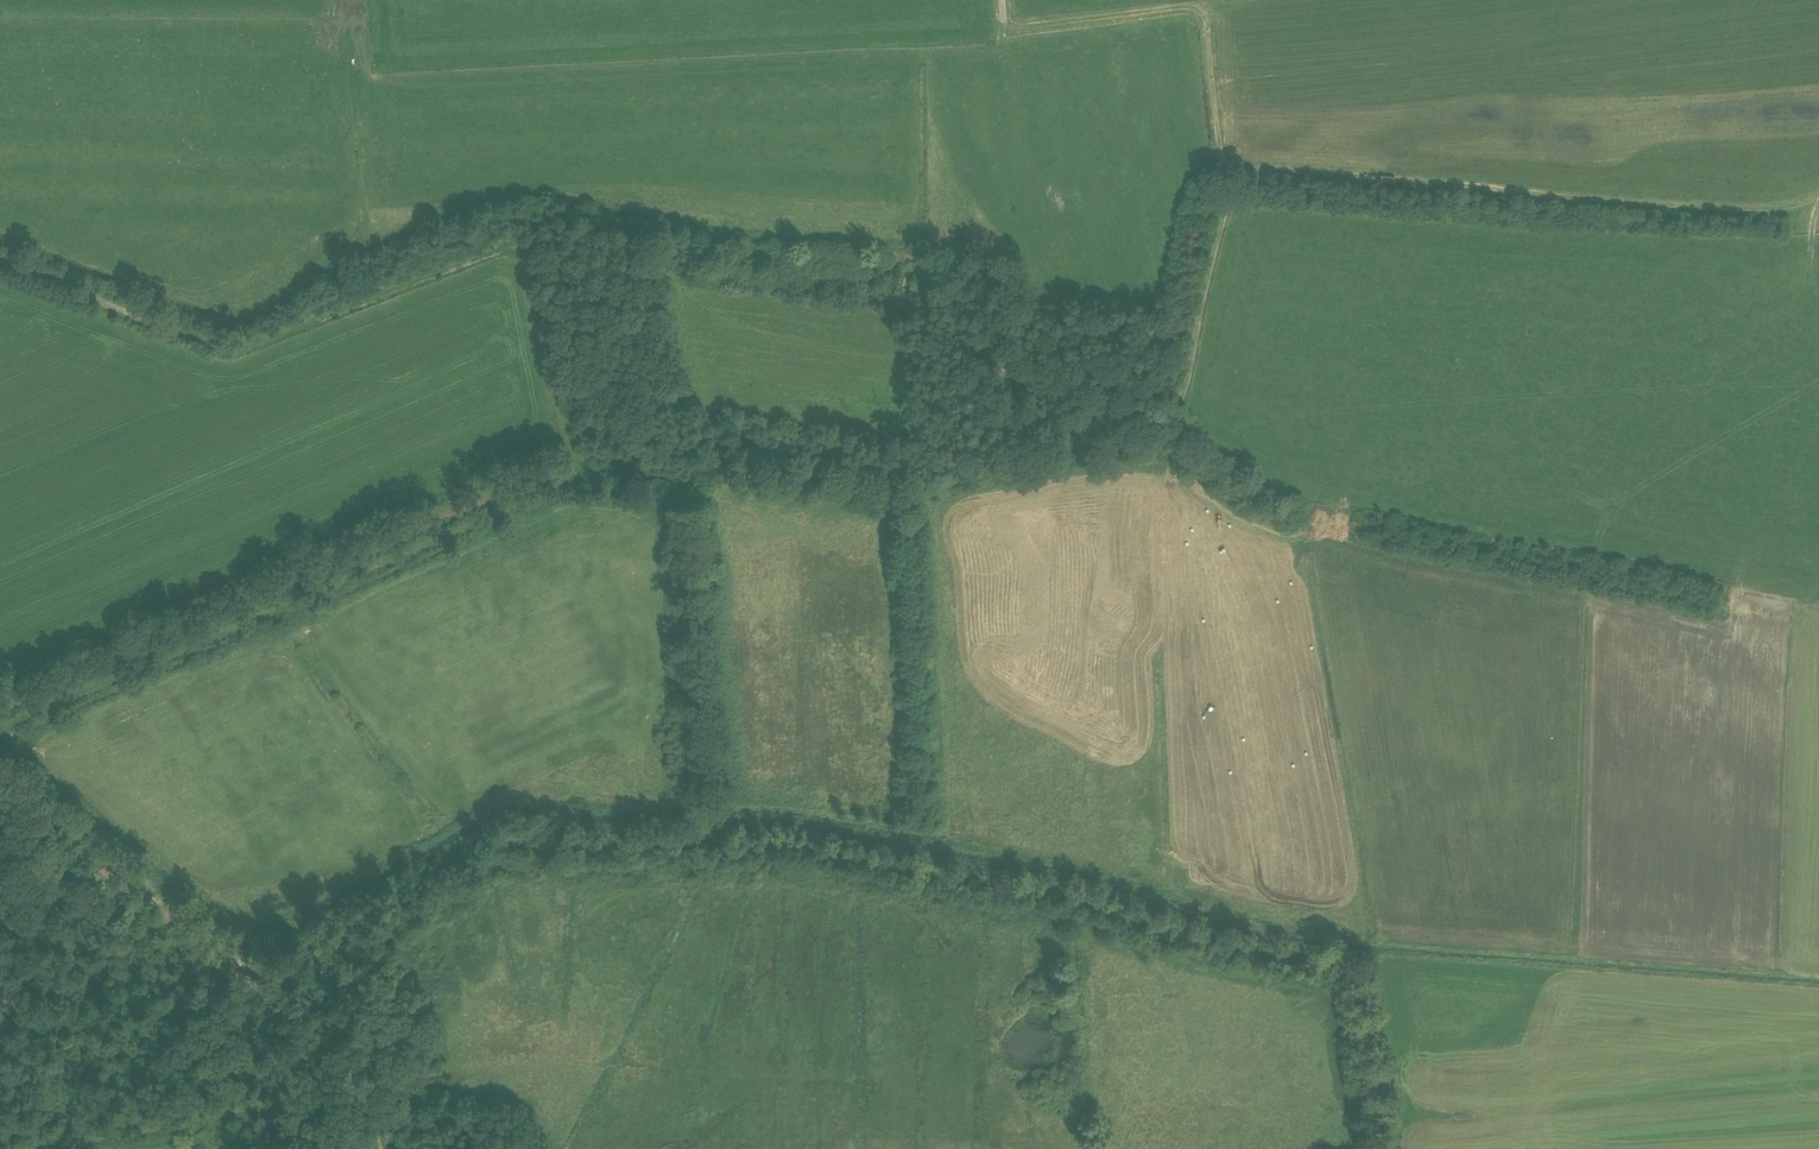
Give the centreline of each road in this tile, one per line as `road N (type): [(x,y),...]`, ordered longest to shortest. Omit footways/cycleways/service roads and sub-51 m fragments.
road 1 (track): [(0,733),(575,475)]
road 2 (track): [(1220,163),(1735,206),(1818,197)]
road 3 (track): [(0,260),(229,346),(451,265),(514,247),(527,251)]
road 4 (track): [(1002,23),(1182,5),(1202,11),(1220,163)]
road 5 (track): [(1180,394),(1219,219),(1220,163)]
road 6 (track): [(911,484),(923,341)]

